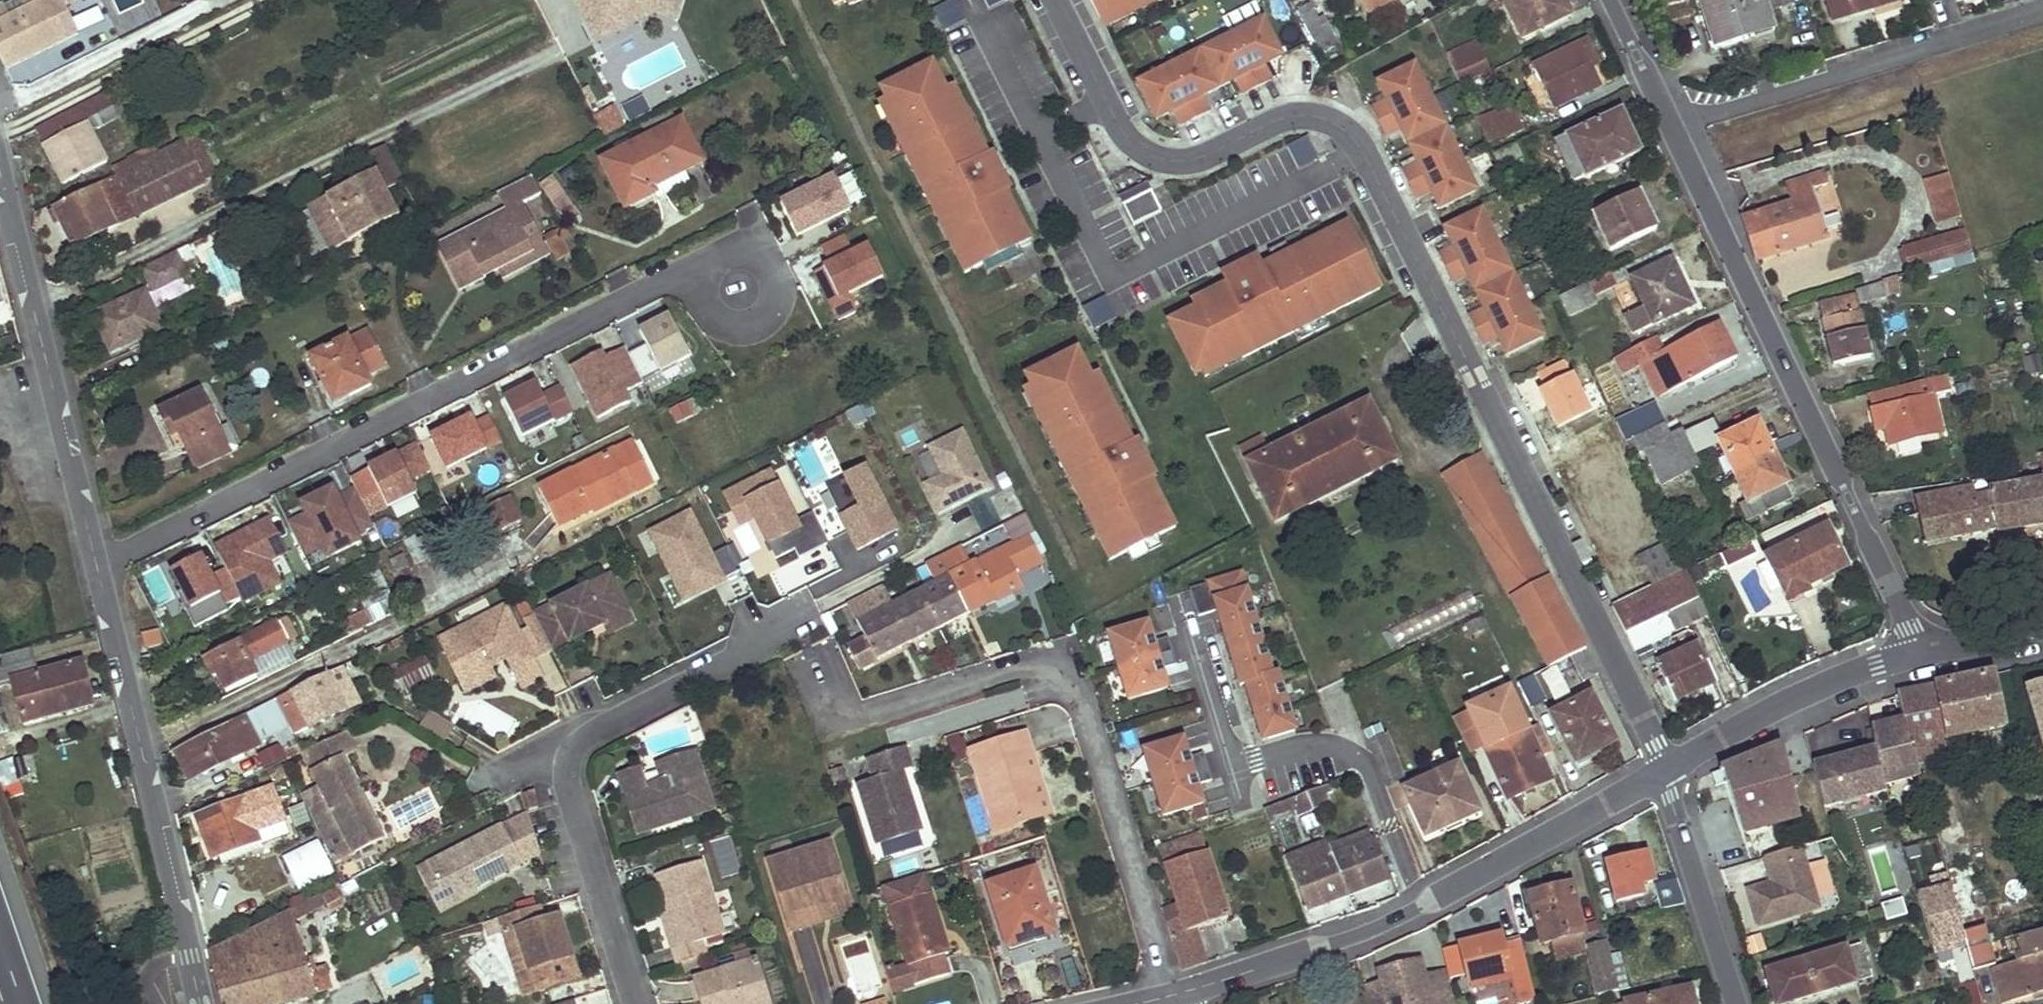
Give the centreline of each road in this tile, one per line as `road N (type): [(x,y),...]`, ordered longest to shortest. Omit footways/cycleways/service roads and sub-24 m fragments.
road 1 (residential): [(1664,772),(1364,149),(1343,125),(1295,115),(1193,160),(1162,157),(1129,140),(1056,0)]
road 2 (residential): [(1921,651),(1610,0)]
road 3 (residential): [(97,567),(682,271)]
road 4 (unclassified): [(1664,772),(1420,906),(1174,998)]
road 5 (residential): [(201,1003),(97,567)]
road 6 (residential): [(97,567),(0,154)]
road 7 (unclassified): [(1921,651),(1785,701),(1664,772)]
road 8 (residential): [(1740,1003),(1664,772)]
road 9 (residential): [(682,271),(753,235),(782,290),(771,311),(748,324),(721,321),(706,307)]
road 10 (unclassified): [(2042,625),(1921,651)]

